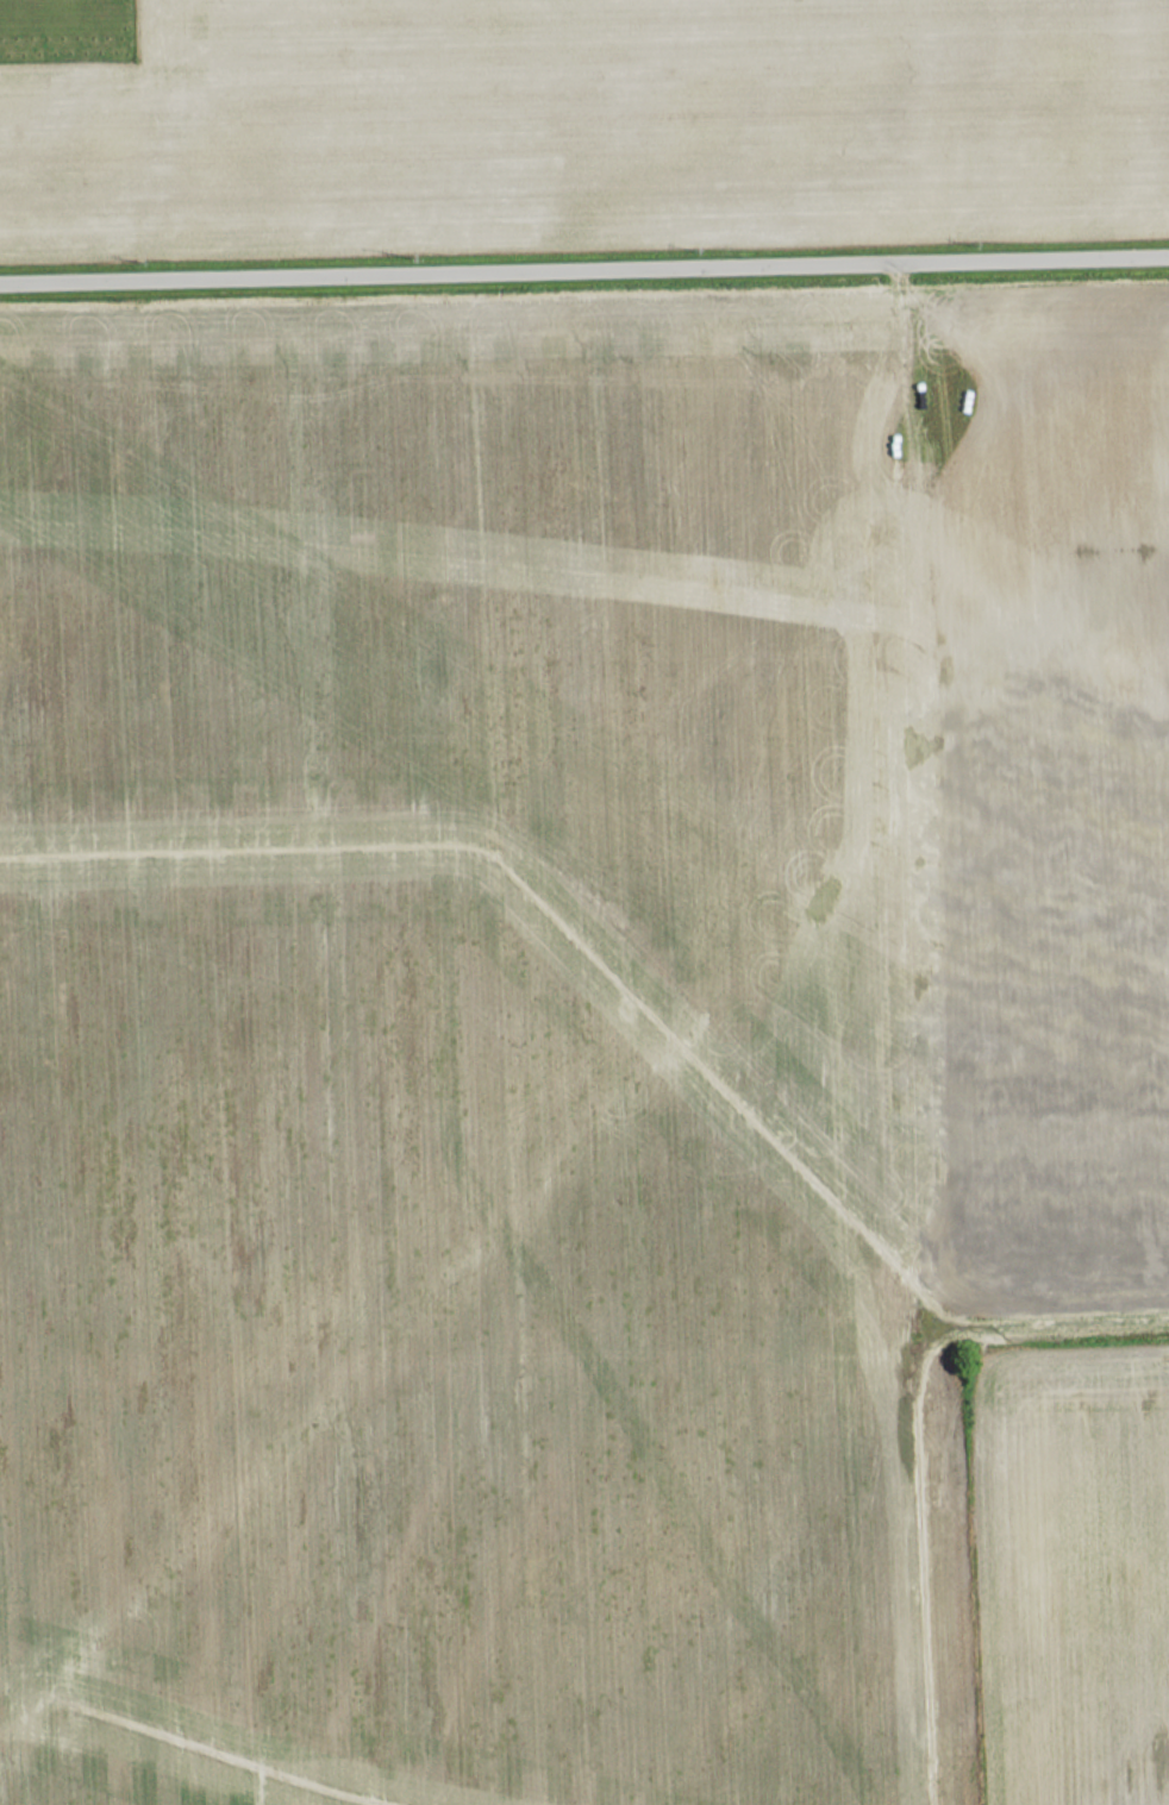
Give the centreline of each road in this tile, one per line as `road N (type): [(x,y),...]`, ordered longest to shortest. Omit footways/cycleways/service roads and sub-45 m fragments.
road 1 (residential): [(0,280),(1168,252)]

